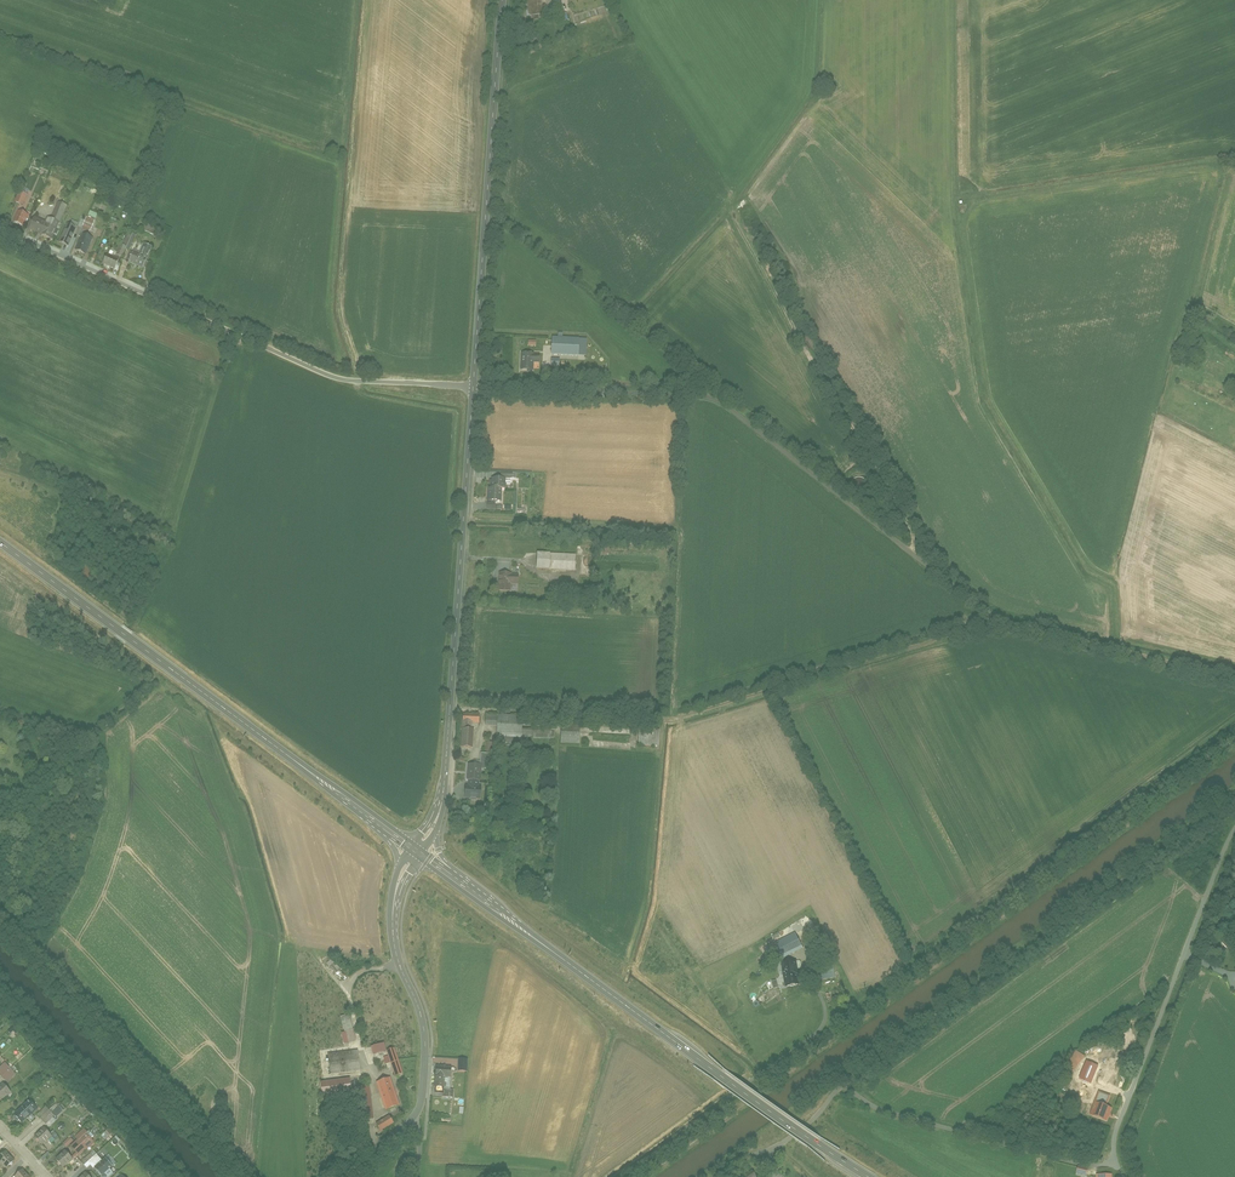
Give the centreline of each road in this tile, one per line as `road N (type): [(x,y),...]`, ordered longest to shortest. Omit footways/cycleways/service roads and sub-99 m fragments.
road 1 (residential): [(475,385),(708,395),(993,615),(1234,677)]
road 2 (unclassified): [(1234,794),(836,1090),(782,1143),(715,1176)]
road 3 (residential): [(475,385),(329,375),(0,230)]
road 4 (primary): [(459,885),(864,1176)]
road 5 (primary): [(0,542),(386,829)]
road 6 (tertiary): [(434,820),(445,781),(475,385)]
road 7 (tertiary): [(475,385),(505,0)]
road 8 (residential): [(1123,1176),(1115,1131),(1234,828)]
road 9 (residential): [(617,1176),(817,1034),(827,1009),(817,987)]
road 10 (track): [(846,1082),(896,1114),(1117,1165)]
road 11 (tertiary): [(411,1118),(426,1054),(393,943),(398,884)]

